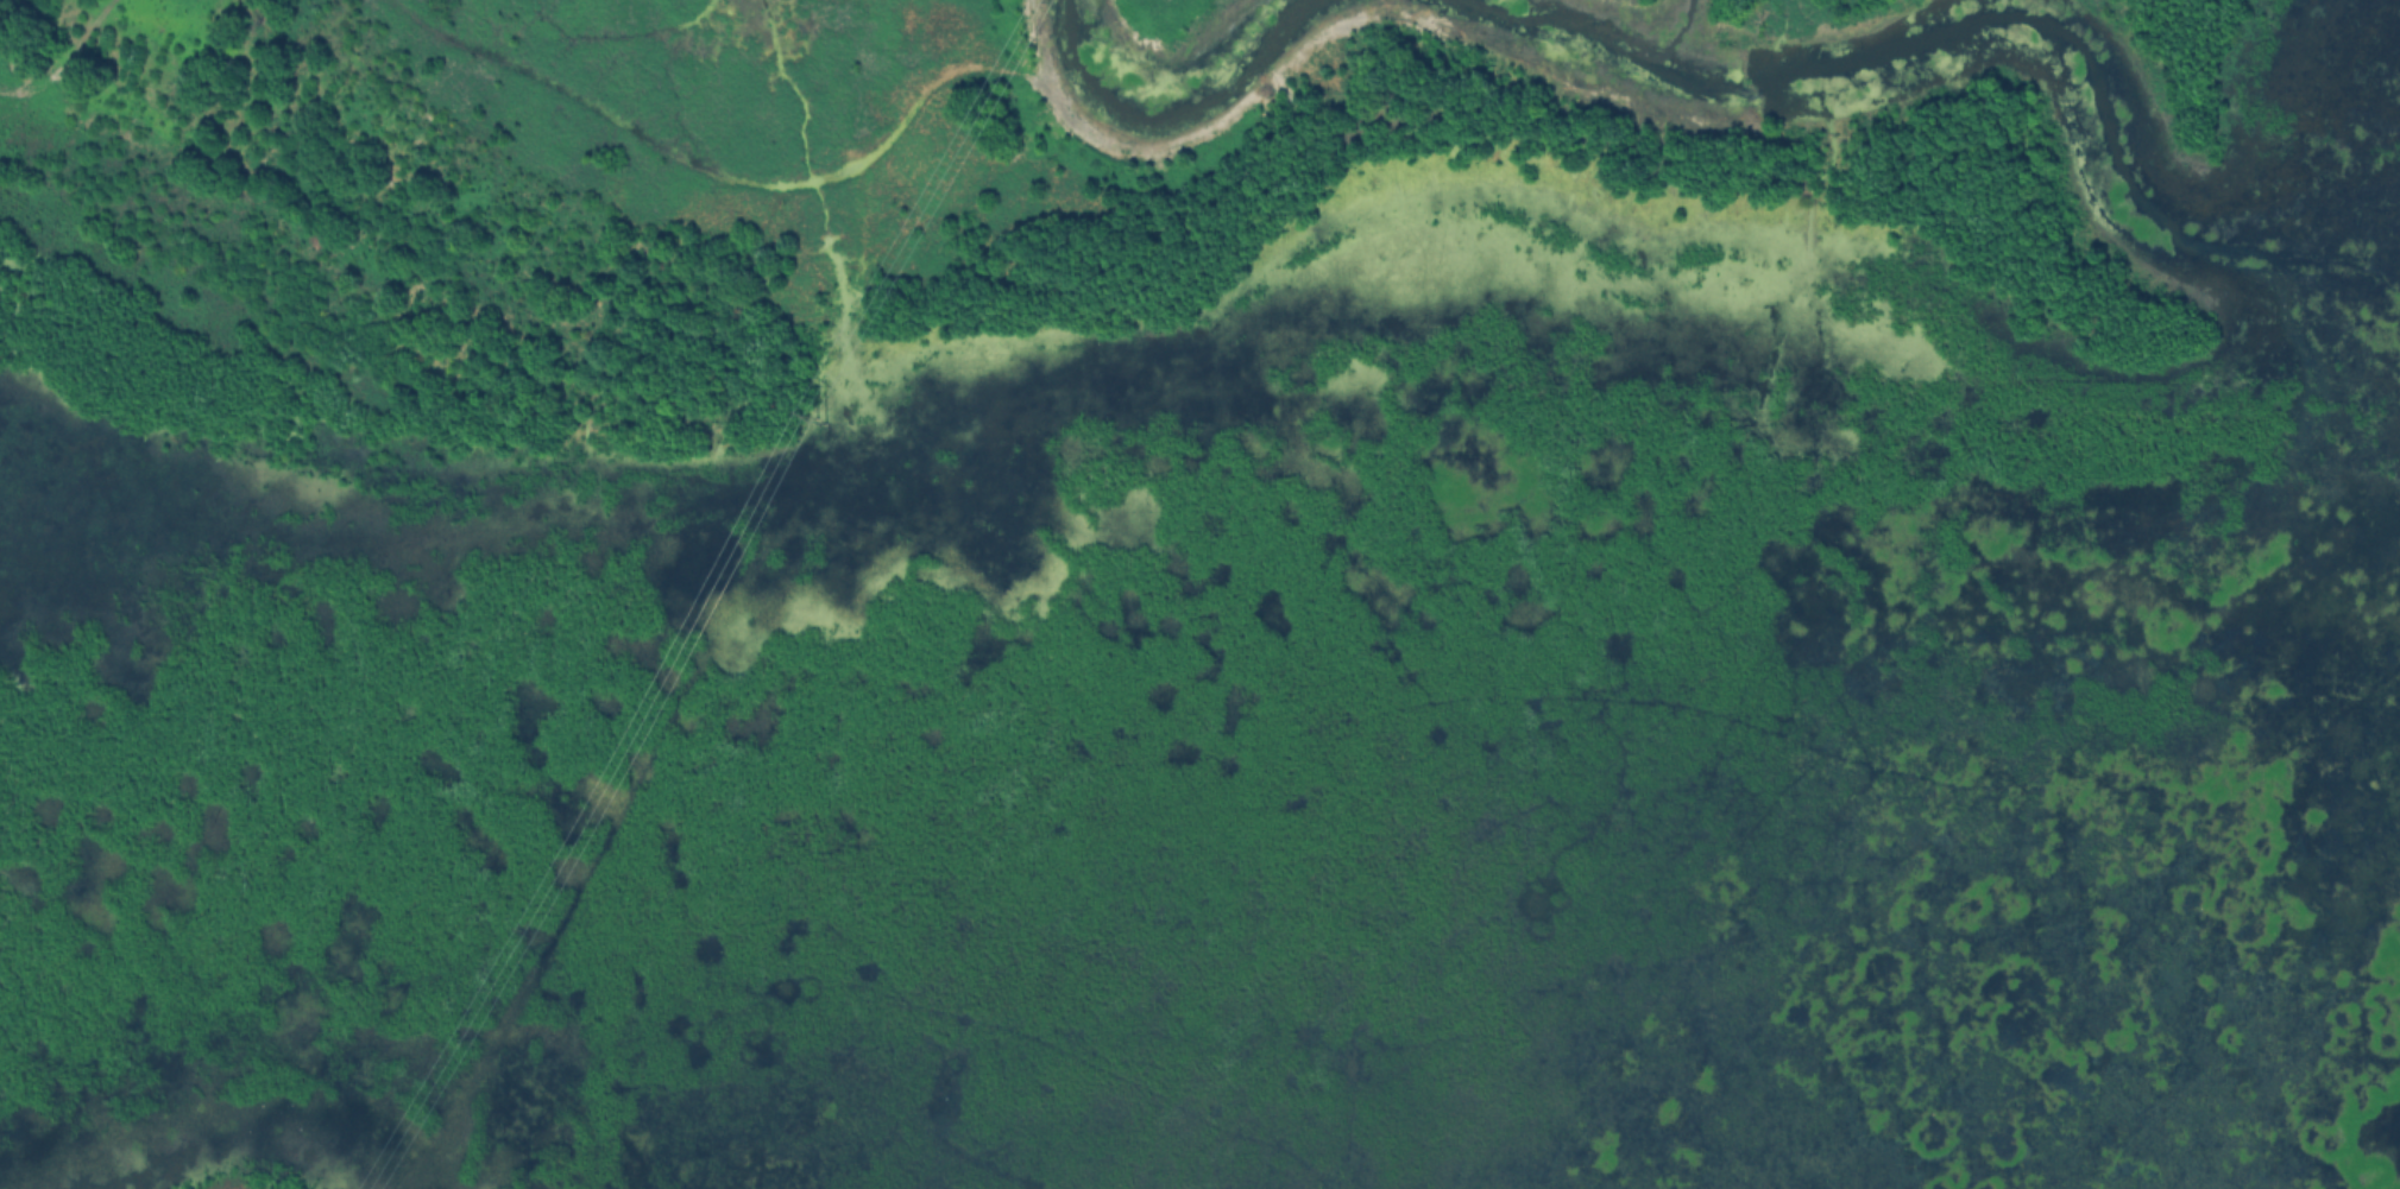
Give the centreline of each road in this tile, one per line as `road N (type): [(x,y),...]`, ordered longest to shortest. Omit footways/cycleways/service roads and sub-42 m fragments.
road 1 (track): [(1027,76),(971,64),(955,69),(931,83),(861,162),(771,184),(679,156),(518,64),(427,27),(392,0)]
road 2 (track): [(110,0),(51,77),(0,90)]

